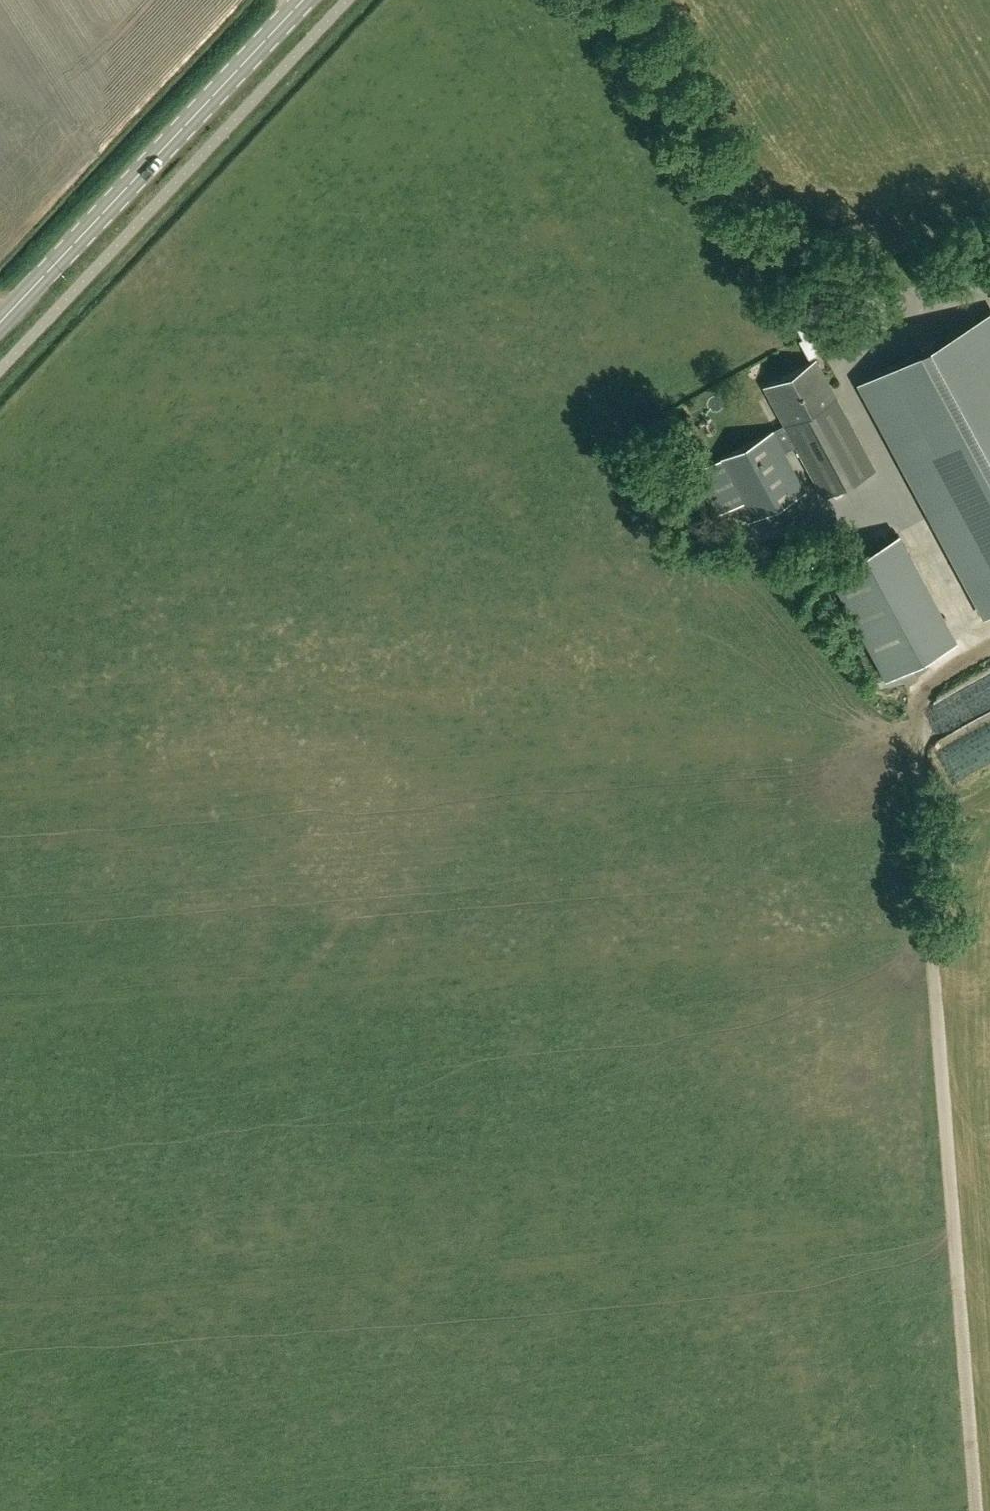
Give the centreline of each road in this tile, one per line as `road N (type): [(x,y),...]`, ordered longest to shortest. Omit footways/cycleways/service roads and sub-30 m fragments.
road 1 (track): [(977,1510),(916,697),(978,647),(913,519)]
road 2 (secondary): [(0,323),(304,0)]

